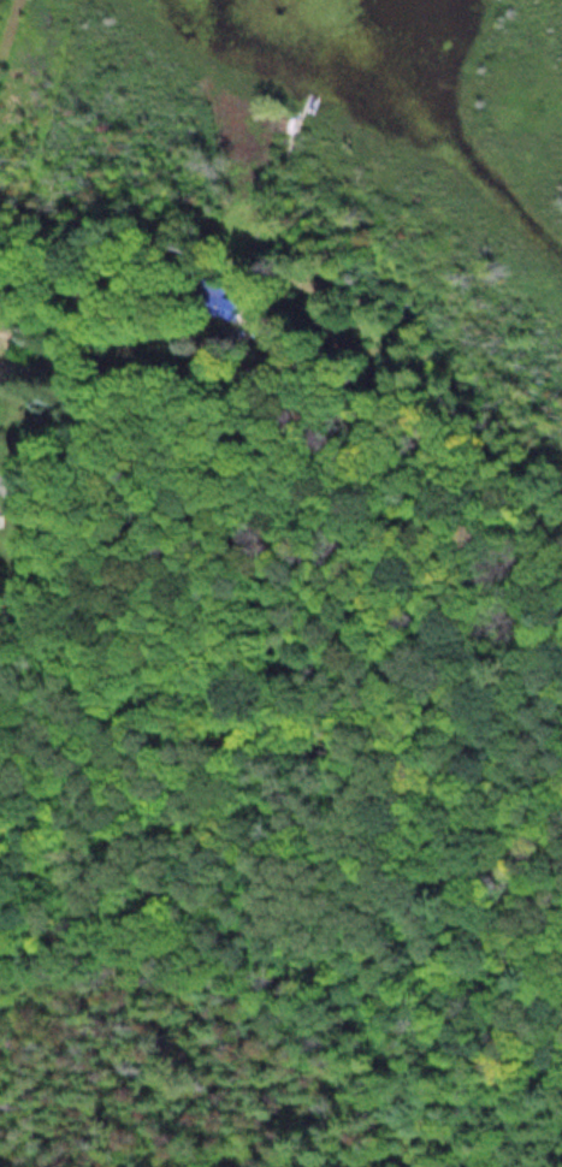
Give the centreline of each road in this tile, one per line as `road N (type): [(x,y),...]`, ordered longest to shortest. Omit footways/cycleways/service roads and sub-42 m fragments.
road 1 (residential): [(183,368),(0,370)]

